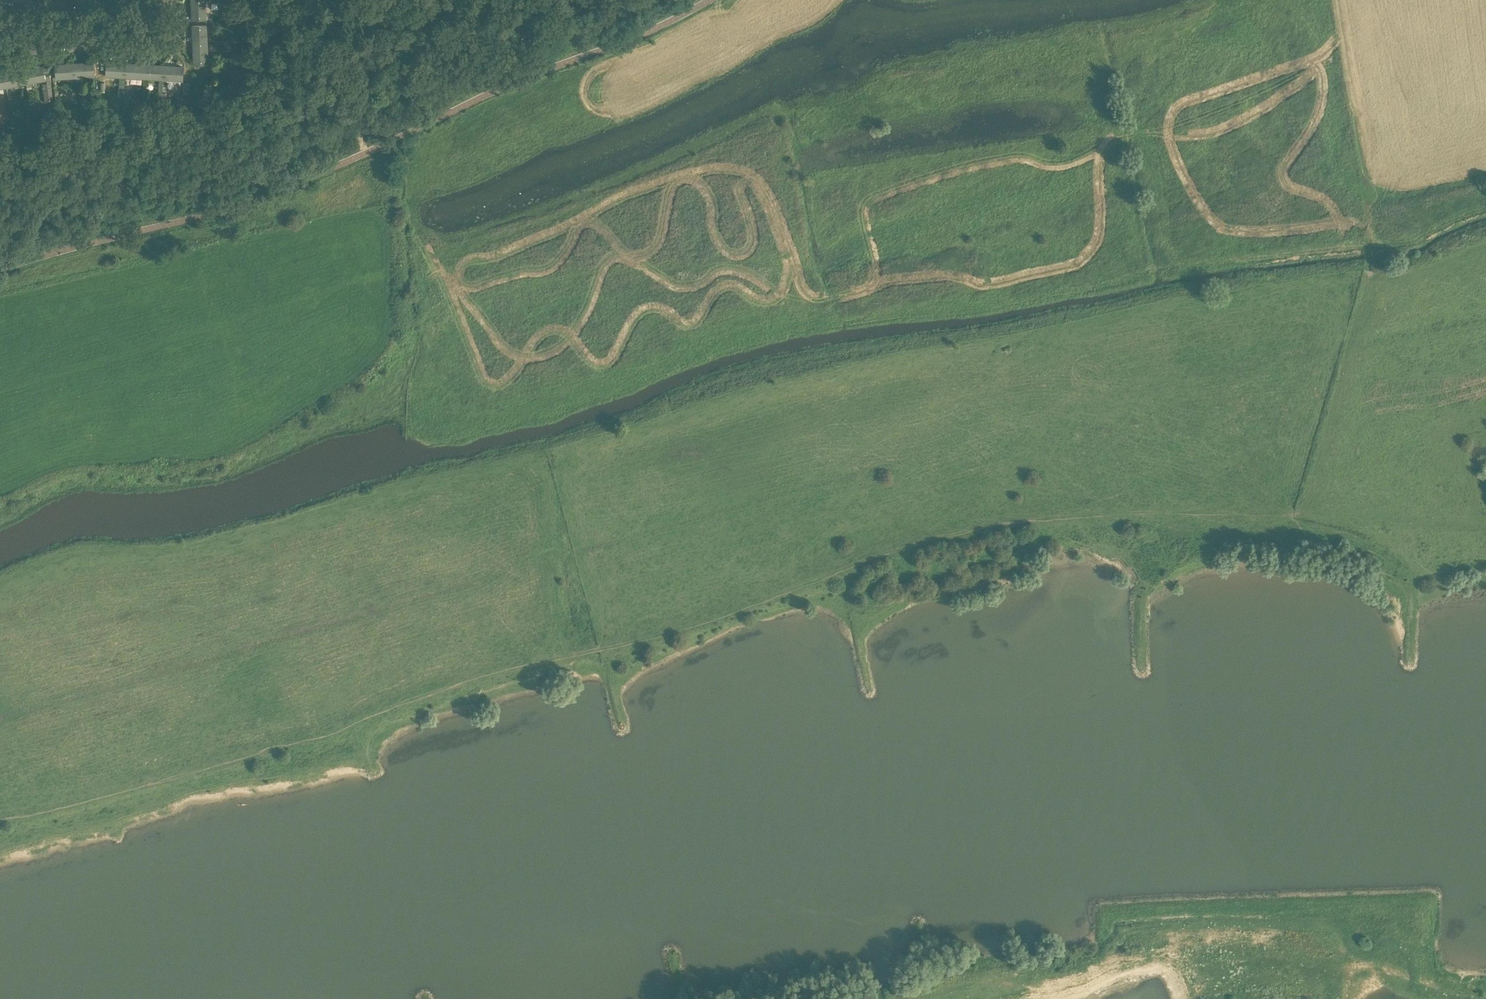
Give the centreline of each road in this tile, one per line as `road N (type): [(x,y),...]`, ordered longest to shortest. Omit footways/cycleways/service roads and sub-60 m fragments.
road 1 (unclassified): [(0,55),(100,43),(164,46),(174,33),(172,12),(160,1),(90,10),(0,5)]
road 2 (track): [(1371,279),(1335,0)]

